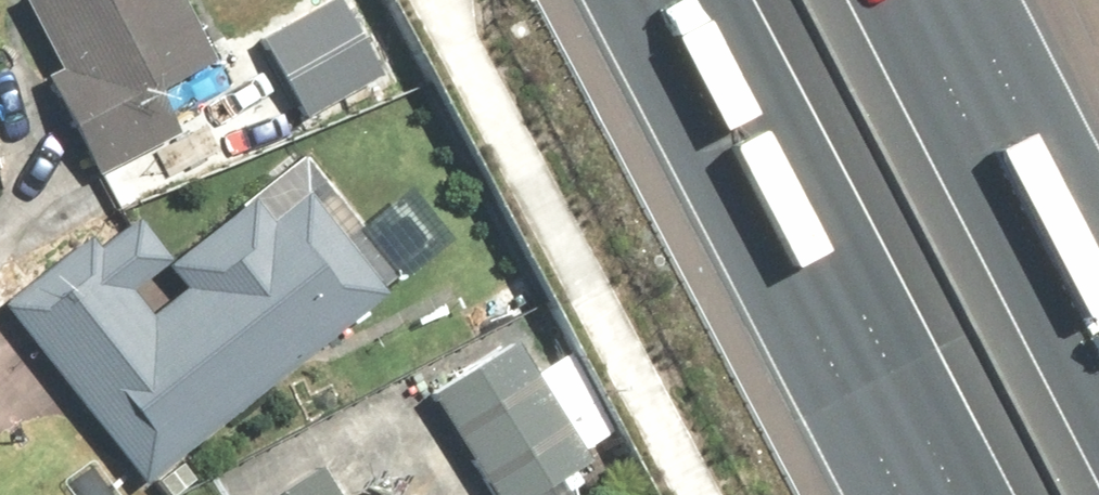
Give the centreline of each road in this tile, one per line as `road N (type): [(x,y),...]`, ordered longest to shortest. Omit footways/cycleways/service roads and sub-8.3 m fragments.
road 1 (motorway): [(952,494),(705,0)]
road 2 (motorway): [(916,0),(1098,334)]

